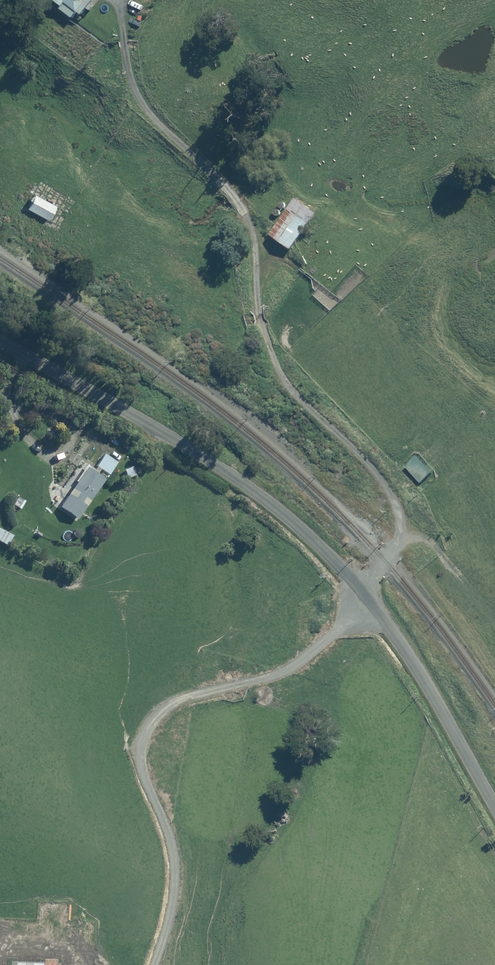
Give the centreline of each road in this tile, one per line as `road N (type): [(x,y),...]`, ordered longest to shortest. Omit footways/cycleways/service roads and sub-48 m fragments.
road 1 (unclassified): [(0,341),(225,471),(314,540),(392,633),(494,806)]
road 2 (track): [(395,547),(418,539),(431,545),(494,626)]

